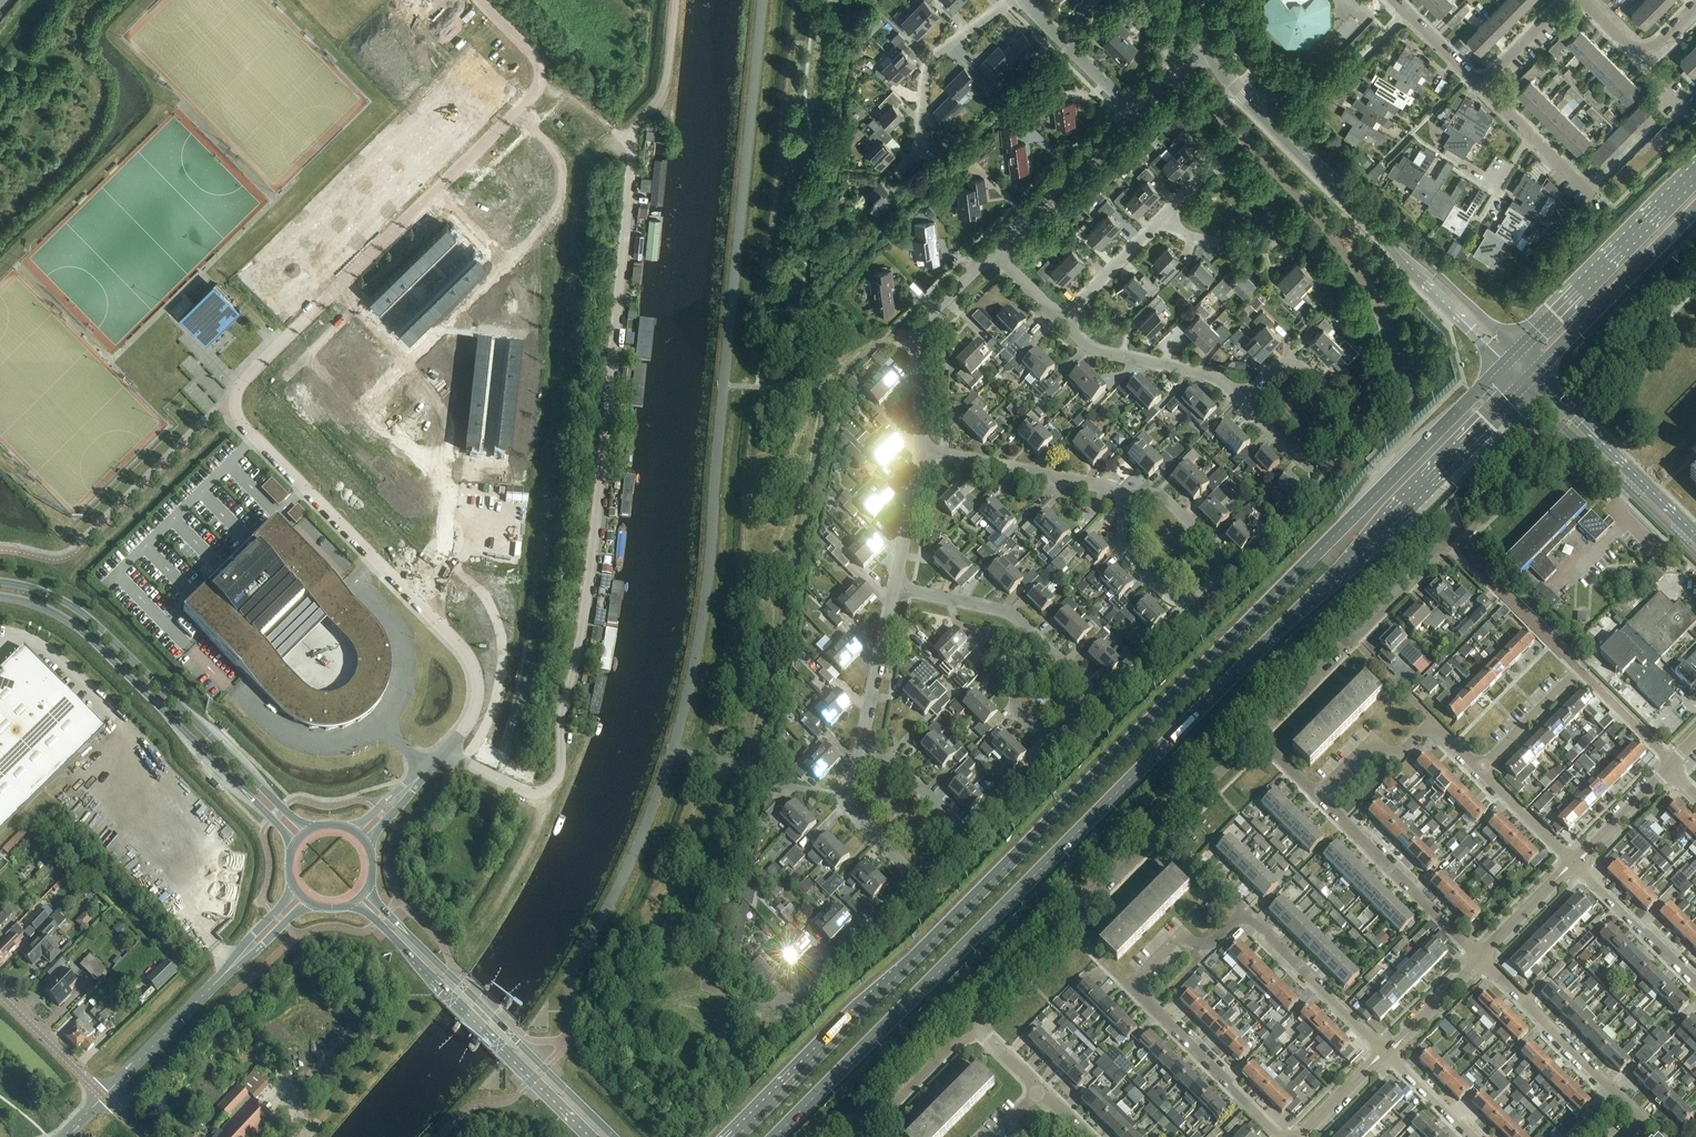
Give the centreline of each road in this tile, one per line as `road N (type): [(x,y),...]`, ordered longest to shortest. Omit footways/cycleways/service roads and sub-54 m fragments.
road 1 (primary): [(1503,366),(737,1136)]
road 2 (primary): [(775,1136),(1521,386)]
road 3 (unclassified): [(420,605),(244,426),(235,397),(531,97),(541,72),(534,56),(479,0)]
road 4 (unclassified): [(625,141),(631,185),(593,555),(561,710),(558,778),(530,794),(447,748)]
road 5 (residential): [(1257,736),(1070,915),(983,1012),(984,1034),(1040,1090)]
road 6 (tertiary): [(307,831),(87,617),(0,583)]
road 7 (tertiary): [(0,596),(77,627),(294,845)]
road 8 (tertiary): [(614,1136),(366,891)]
road 9 (tertiary): [(354,902),(595,1136)]
road 10 (residential): [(1130,502),(1122,548),(1169,597),(1195,599),(1218,576),(1218,551),(1163,497),(1144,495)]
road 11 (residential): [(1241,400),(1304,464),(1325,467),(1352,445),(1349,415),(1301,368),(1284,363),(1269,371)]
road 12 (residential): [(1438,553),(1257,736)]
road 13 (primary): [(1695,172),(1519,350)]
road 14 (secondary): [(1521,386),(1695,557)]
road 15 (residential): [(1163,218),(1195,239),(1255,250),(1275,240),(1273,210),(1233,173),(1204,175)]
road 16 (unclassified): [(468,335),(435,336),(380,389),(376,404),(429,467),(454,471)]
road 17 (unclassified): [(1370,221),(1212,55)]
road 18 (residential): [(1319,796),(1480,957)]
road 19 (residential): [(923,449),(919,326),(993,253)]
road 20 (primary): [(1536,371),(1695,209)]
road 21 (secondary): [(1695,530),(1536,371)]
road 22 (residential): [(1013,0),(930,61),(919,152),(904,168)]
road 23 (residential): [(923,449),(1111,489),(1130,502)]
road 24 (residential): [(1131,986),(1283,1136)]
road 25 (residential): [(1061,320),(1091,349),(1207,373),(1241,400)]
road 26 (residential): [(993,253),(1133,110)]
road 27 (residential): [(1386,1052),(1244,911)]
road 28 (residential): [(1053,655),(1089,697),(1058,735),(1040,731),(1016,702),(1036,670)]
road 29 (unclassified): [(1519,350),(1370,221)]
road 30 (unclassified): [(1370,221),(1503,366)]
road 31 (residential): [(1480,957),(1619,1094)]
road 32 (residential): [(918,880),(953,846),(954,823),(892,761),(864,764)]
road 33 (residential): [(864,764),(895,589)]
road 34 (residential): [(895,589),(1003,611),(1053,655)]
road 35 (unclassified): [(228,971),(104,1096)]
road 36 (residential): [(795,1004),(918,880)]
road 37 (unclassified): [(447,748),(472,716),(477,683),(463,649),(420,605)]
road 38 (residential): [(1695,984),(1575,863)]
road 39 (track): [(676,0),(664,86),(625,141)]
road 40 (residential): [(1025,0),(1133,110)]
road 41 (residential): [(918,880),(842,796),(864,764)]
road 42 (track): [(314,1127),(413,1016)]
road 43 (residential): [(1244,911),(1210,943),(1181,936),(1131,986)]
road 44 (residential): [(1482,86),(1585,191)]
road 45 (residential): [(1432,722),(1401,751),(1373,744),(1364,750),(1319,796)]
road 46 (unclassified): [(468,335),(473,297),(549,221)]
road 47 (unclassified): [(104,1096),(0,995)]
road 48 (residential): [(1061,320),(1163,218)]
road 49 (residential): [(895,589),(923,449)]
road 50 (unclassified): [(420,605),(439,582),(454,471)]
road 51 (residential): [(1482,770),(1580,671)]
road 52 (unclassified): [(454,471),(468,335)]
road 53 (residential): [(1671,766),(1575,863)]
road 54 (residential): [(1575,863),(1480,957)]
road 55 (residential): [(1480,957),(1386,1052)]
road 56 (residential): [(1575,863),(1482,770)]
road 57 (residential): [(1394,0),(1482,86)]
road 58 (residential): [(1482,86),(1566,0)]
road 59 (residential): [(1386,1052),(1300,1136)]
road 60 (residential): [(1471,1136),(1386,1052)]

